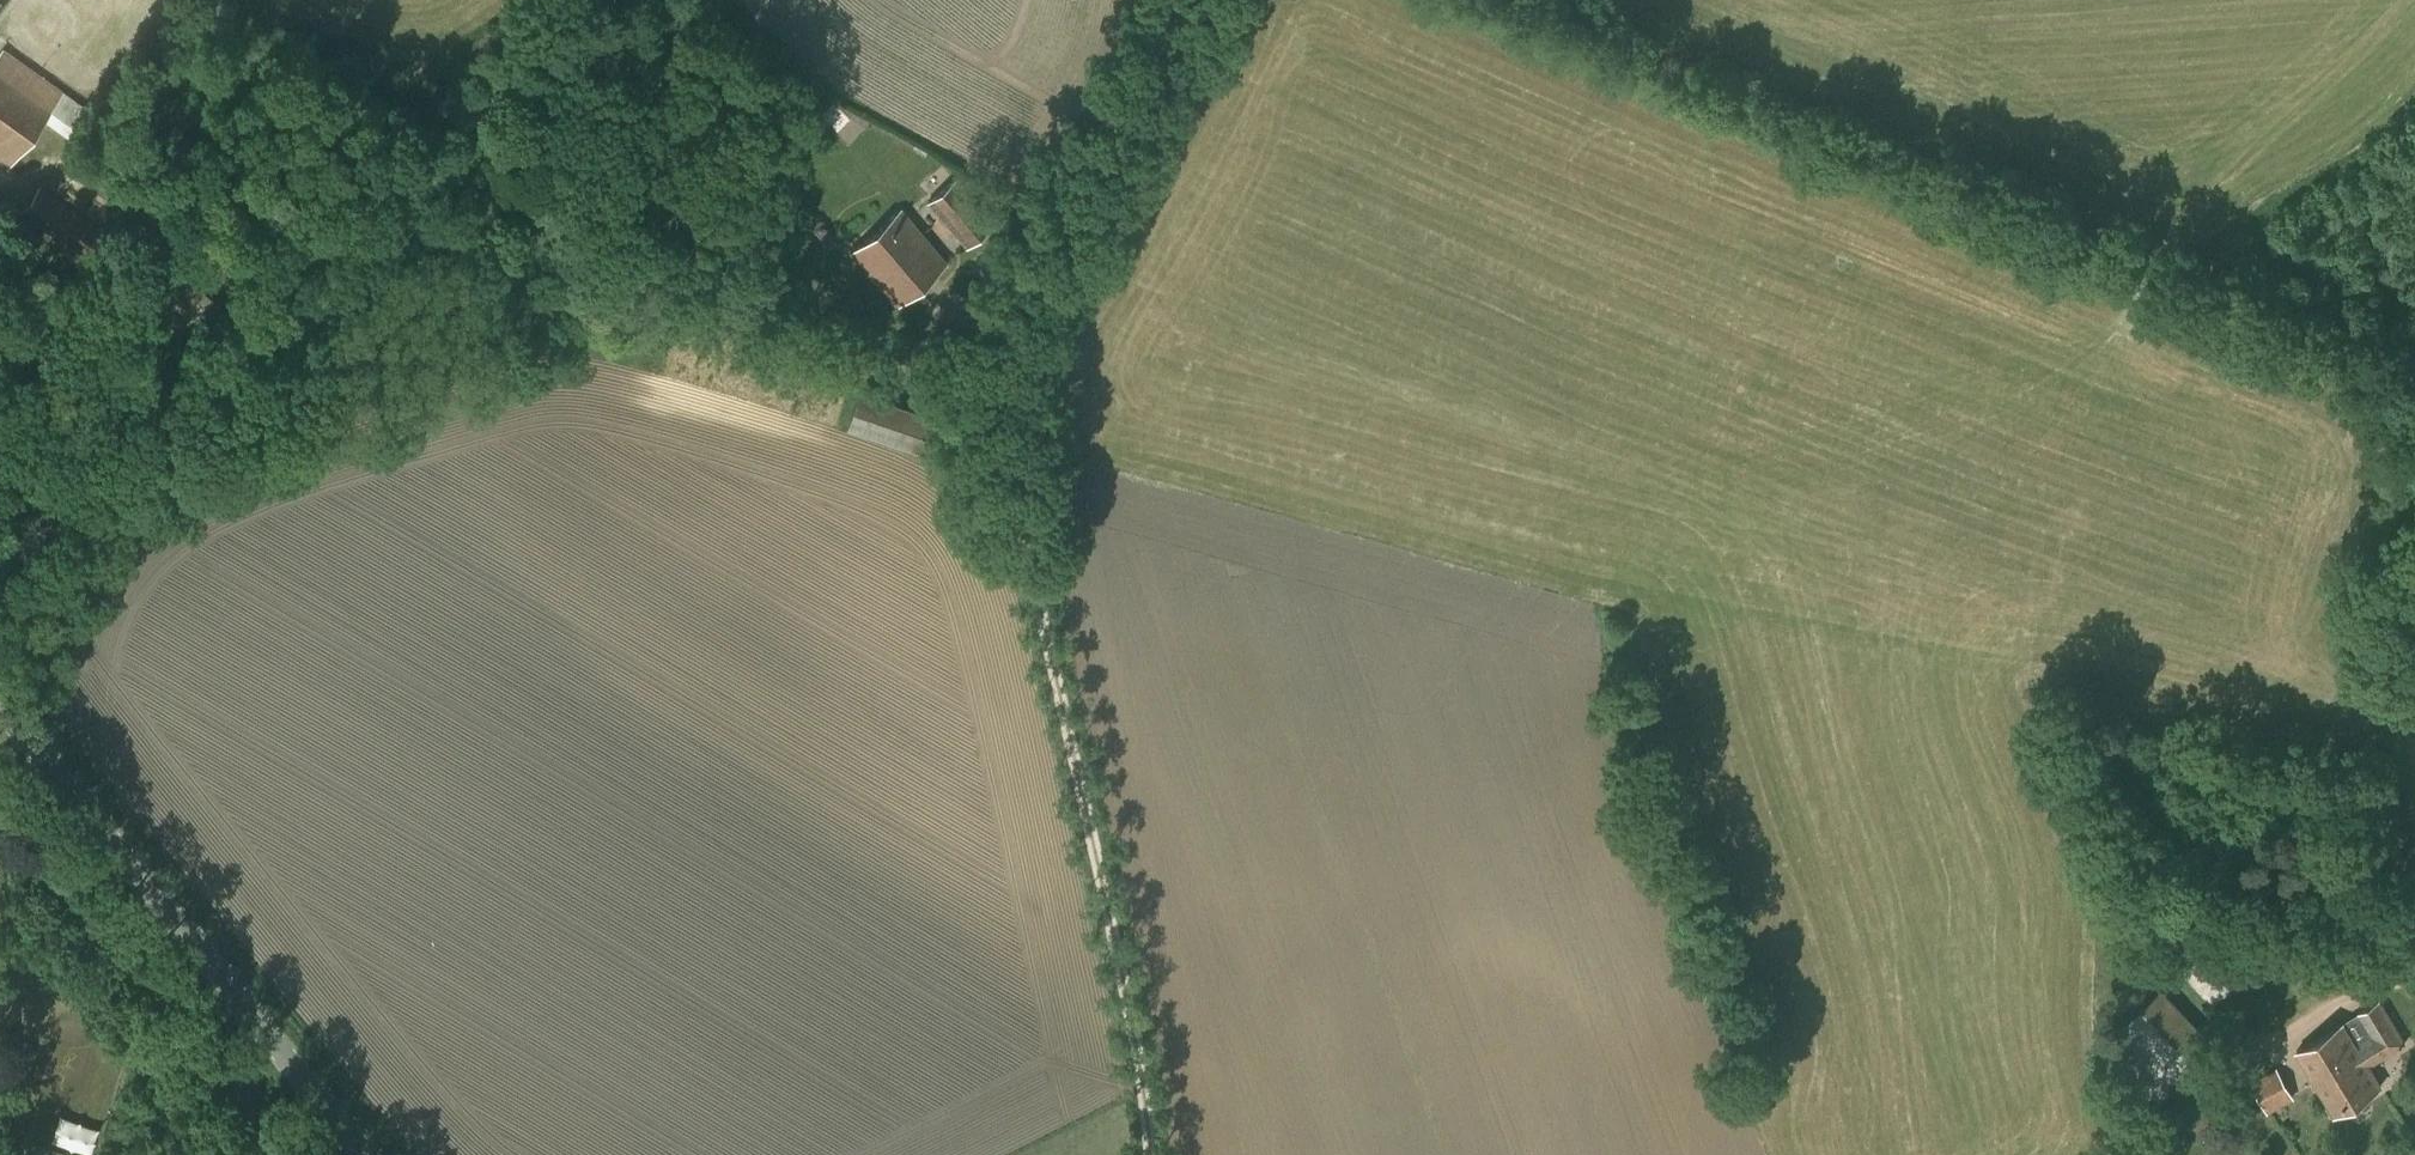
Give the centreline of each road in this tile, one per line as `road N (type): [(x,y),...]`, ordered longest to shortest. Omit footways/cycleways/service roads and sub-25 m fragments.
road 1 (track): [(1145,1154),(1136,1004),(991,399),(998,333),(1034,268)]
road 2 (tertiary): [(372,1154),(0,700)]

